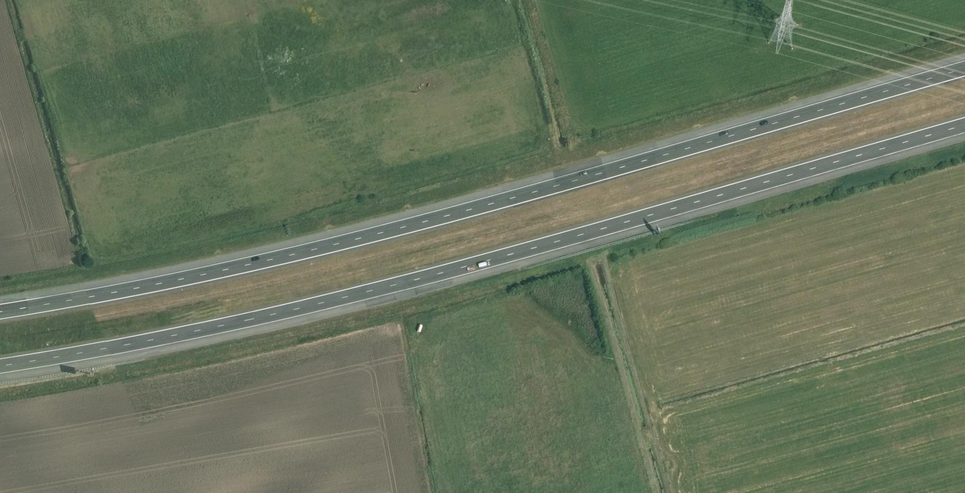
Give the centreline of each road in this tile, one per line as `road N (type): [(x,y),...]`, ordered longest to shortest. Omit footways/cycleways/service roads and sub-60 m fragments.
road 1 (motorway): [(0,364),(309,305),(964,124)]
road 2 (motorway): [(964,66),(295,246),(0,307)]

